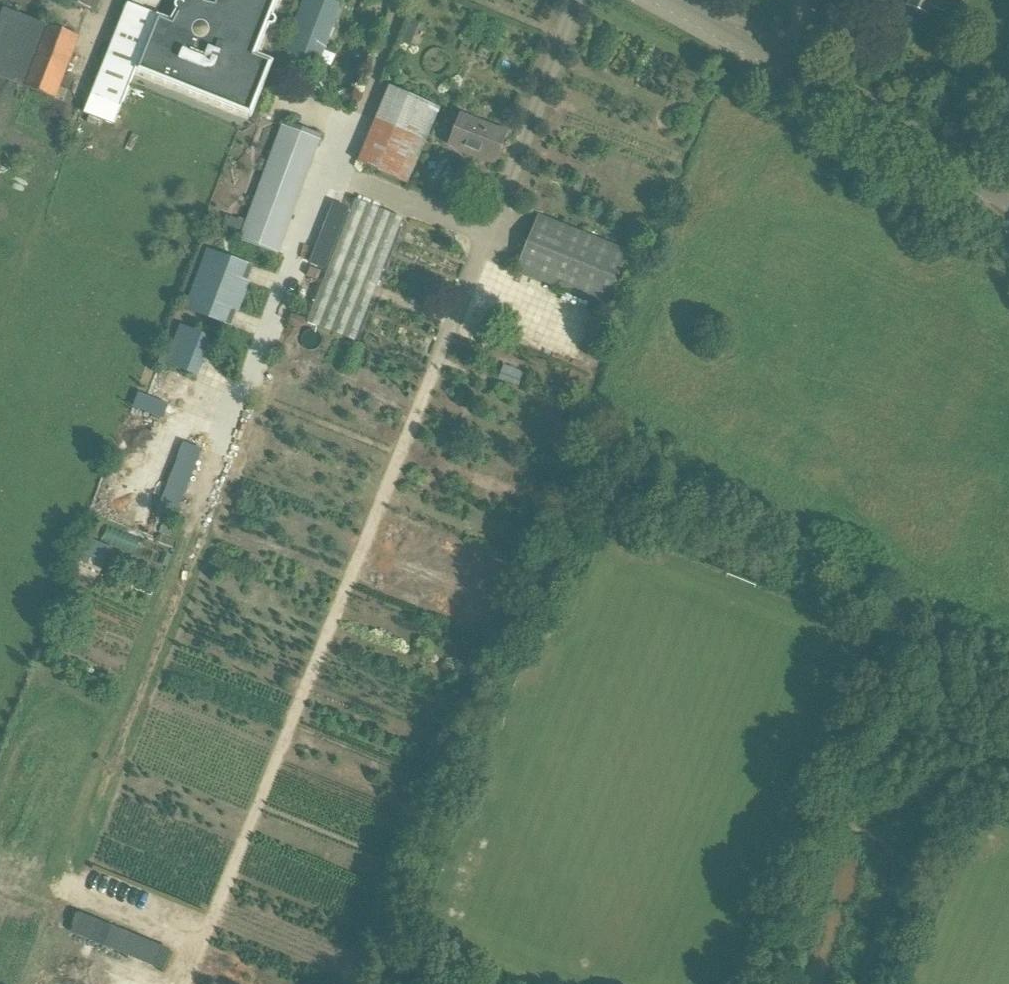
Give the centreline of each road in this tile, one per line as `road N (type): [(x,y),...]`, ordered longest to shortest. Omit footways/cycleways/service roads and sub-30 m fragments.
road 1 (tertiary): [(1008,202),(666,0)]

